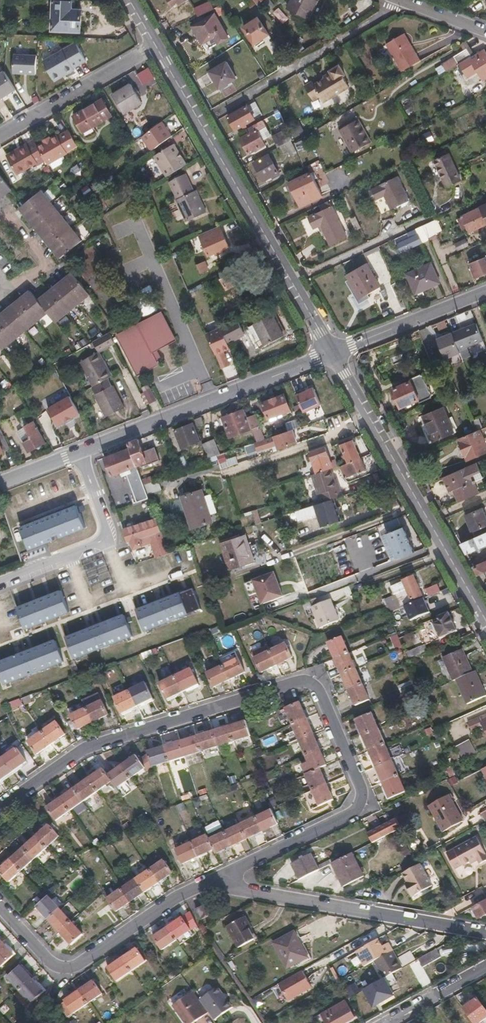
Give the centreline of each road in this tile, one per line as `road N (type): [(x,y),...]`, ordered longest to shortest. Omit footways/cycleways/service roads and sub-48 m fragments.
road 1 (residential): [(215,880),(347,816),(363,788),(317,689),(302,681),(83,748),(0,806)]
road 2 (primary): [(332,352),(155,45)]
road 3 (primary): [(485,621),(332,352)]
road 4 (residential): [(215,880),(485,936)]
road 5 (residential): [(80,452),(332,352)]
road 6 (residential): [(80,452),(110,529),(104,542),(0,581)]
road 7 (residential): [(221,111),(396,0)]
road 8 (residential): [(51,967),(73,969),(172,899),(215,880)]
road 9 (residential): [(155,45),(0,134)]
road 10 (residential): [(332,352),(485,291)]

